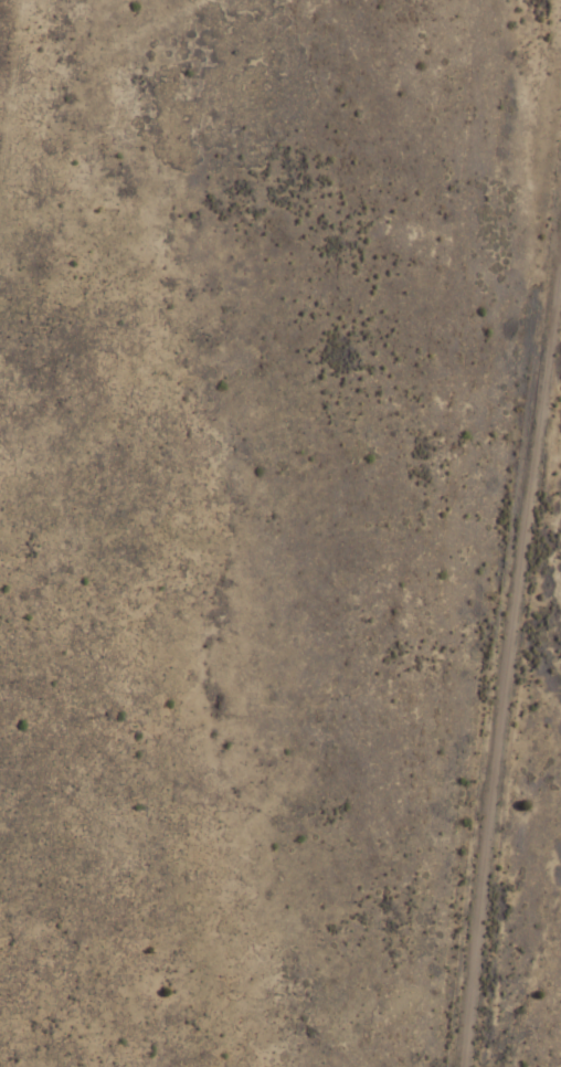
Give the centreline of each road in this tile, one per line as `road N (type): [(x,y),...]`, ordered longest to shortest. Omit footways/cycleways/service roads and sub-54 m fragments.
road 1 (residential): [(462,1066),(560,265)]
road 2 (track): [(331,1066),(479,902)]
road 3 (track): [(0,189),(22,0)]

